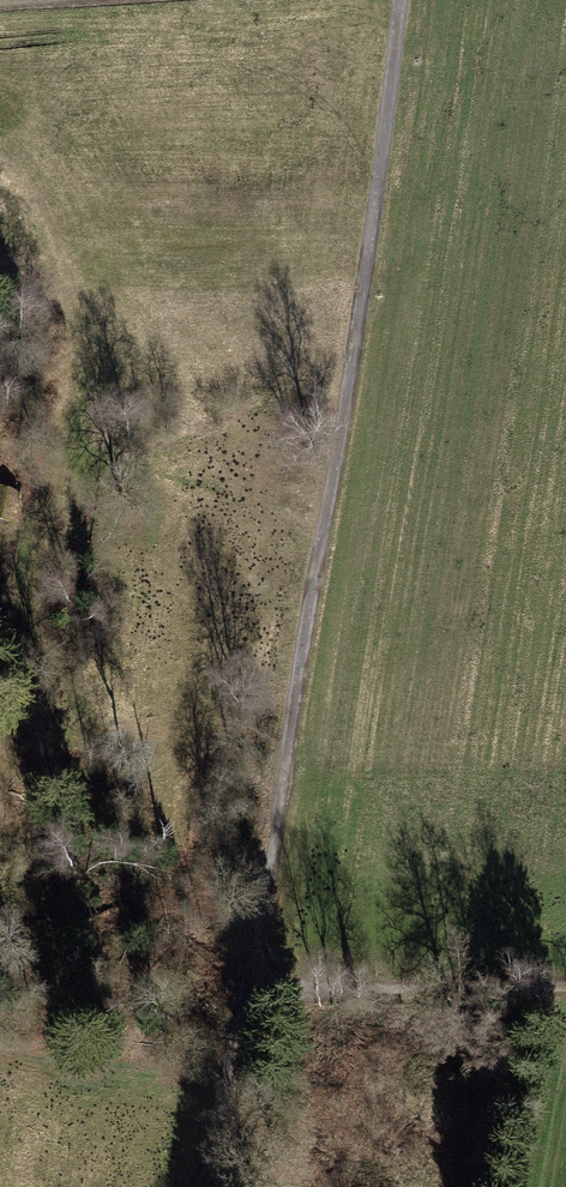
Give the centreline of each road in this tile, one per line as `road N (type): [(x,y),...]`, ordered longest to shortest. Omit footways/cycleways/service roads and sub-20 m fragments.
road 1 (track): [(208,1186),(413,0)]
road 2 (track): [(0,156),(60,248),(66,349),(0,769)]
road 3 (track): [(246,992),(565,986)]

